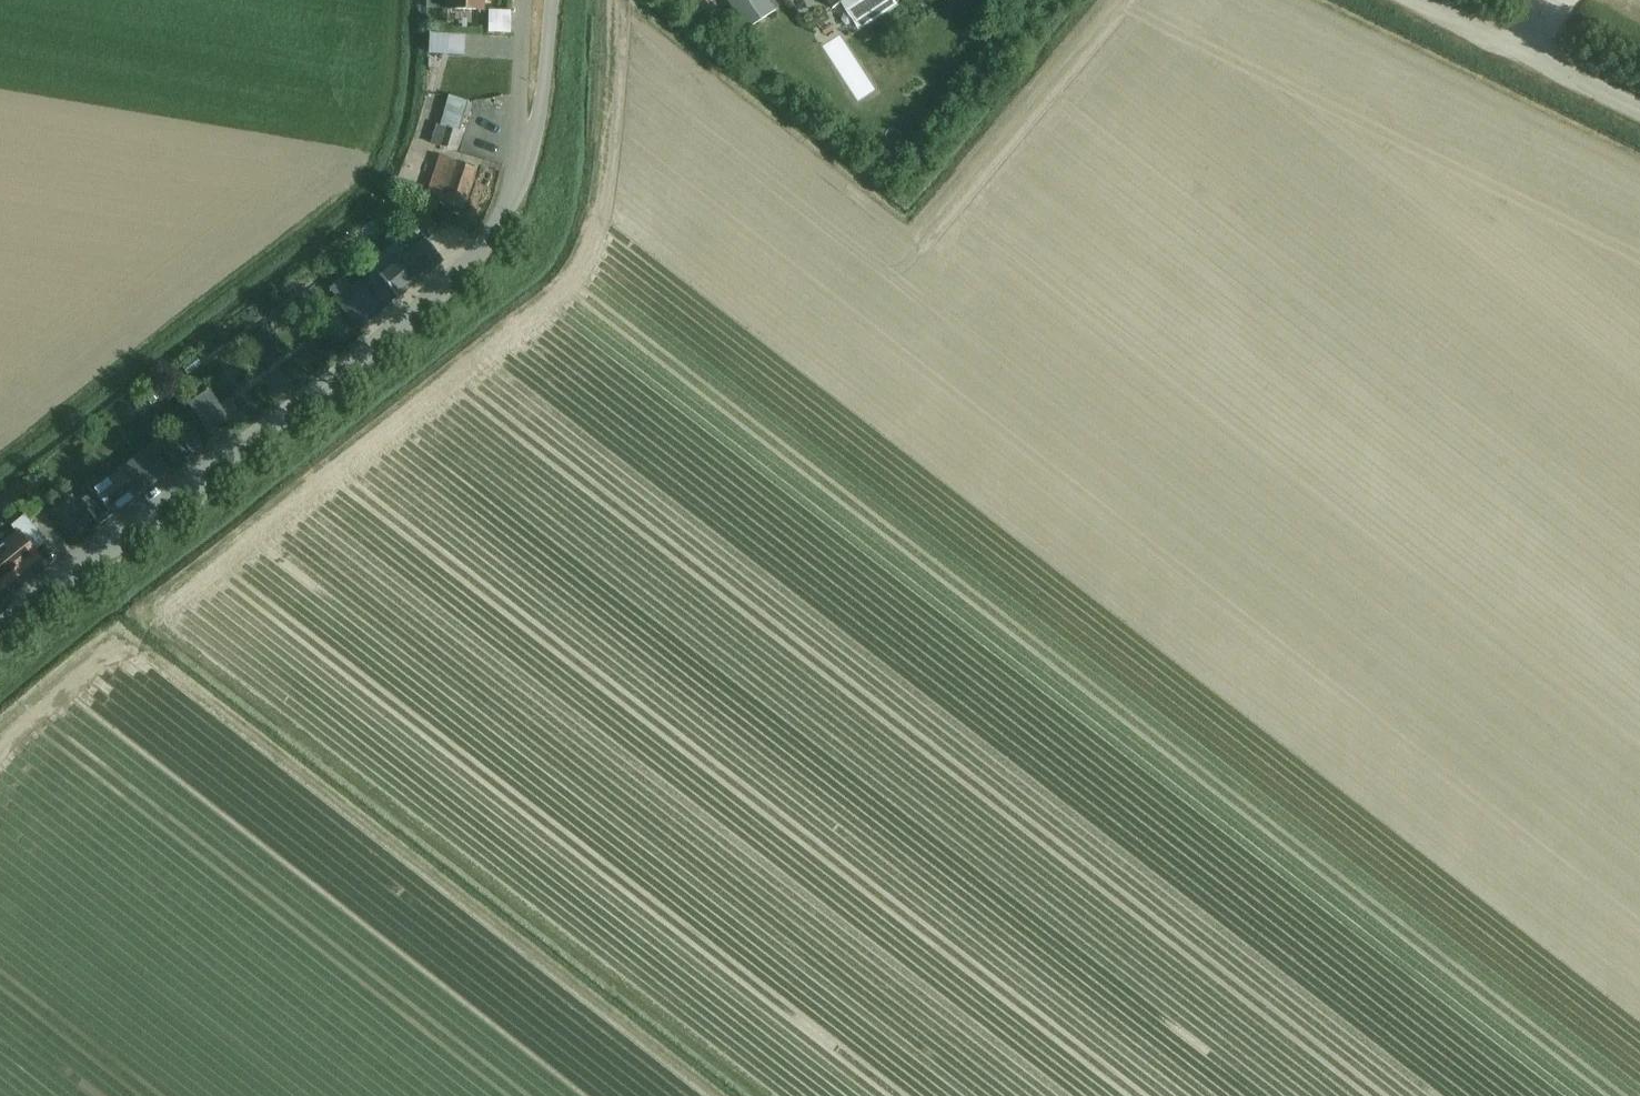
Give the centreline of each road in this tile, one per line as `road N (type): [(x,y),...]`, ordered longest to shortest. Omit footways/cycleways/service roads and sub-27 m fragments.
road 1 (unclassified): [(0,629),(441,292),(489,235),(525,166)]
road 2 (unclassified): [(1639,109),(1414,0)]
road 3 (unclassified): [(525,166),(548,92),(554,0)]
road 4 (unclassified): [(525,166),(524,0)]

